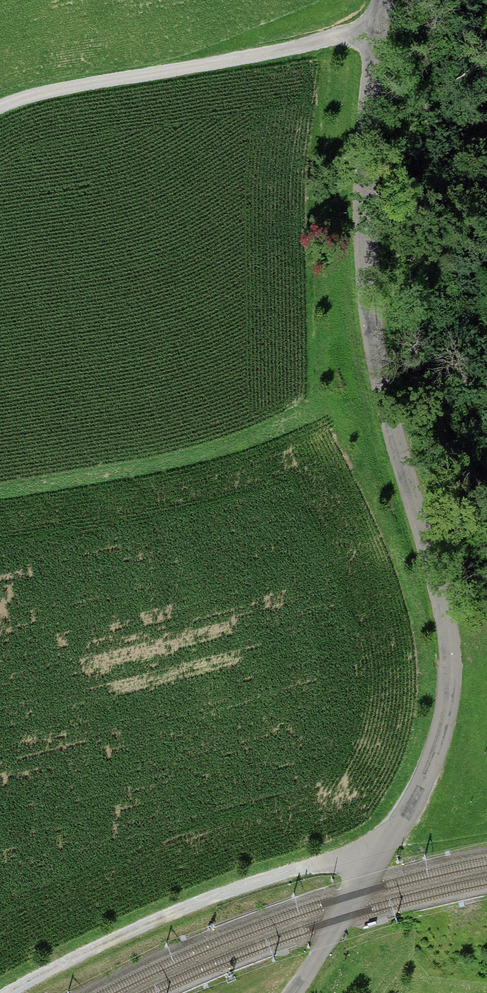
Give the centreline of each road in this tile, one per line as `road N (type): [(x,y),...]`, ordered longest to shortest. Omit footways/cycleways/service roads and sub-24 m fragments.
road 1 (unclassified): [(382,0),(362,232),(369,347),(450,676),(432,762),(412,805),(289,992)]
road 2 (track): [(384,844),(176,905),(1,992)]
road 3 (track): [(378,27),(0,108)]

